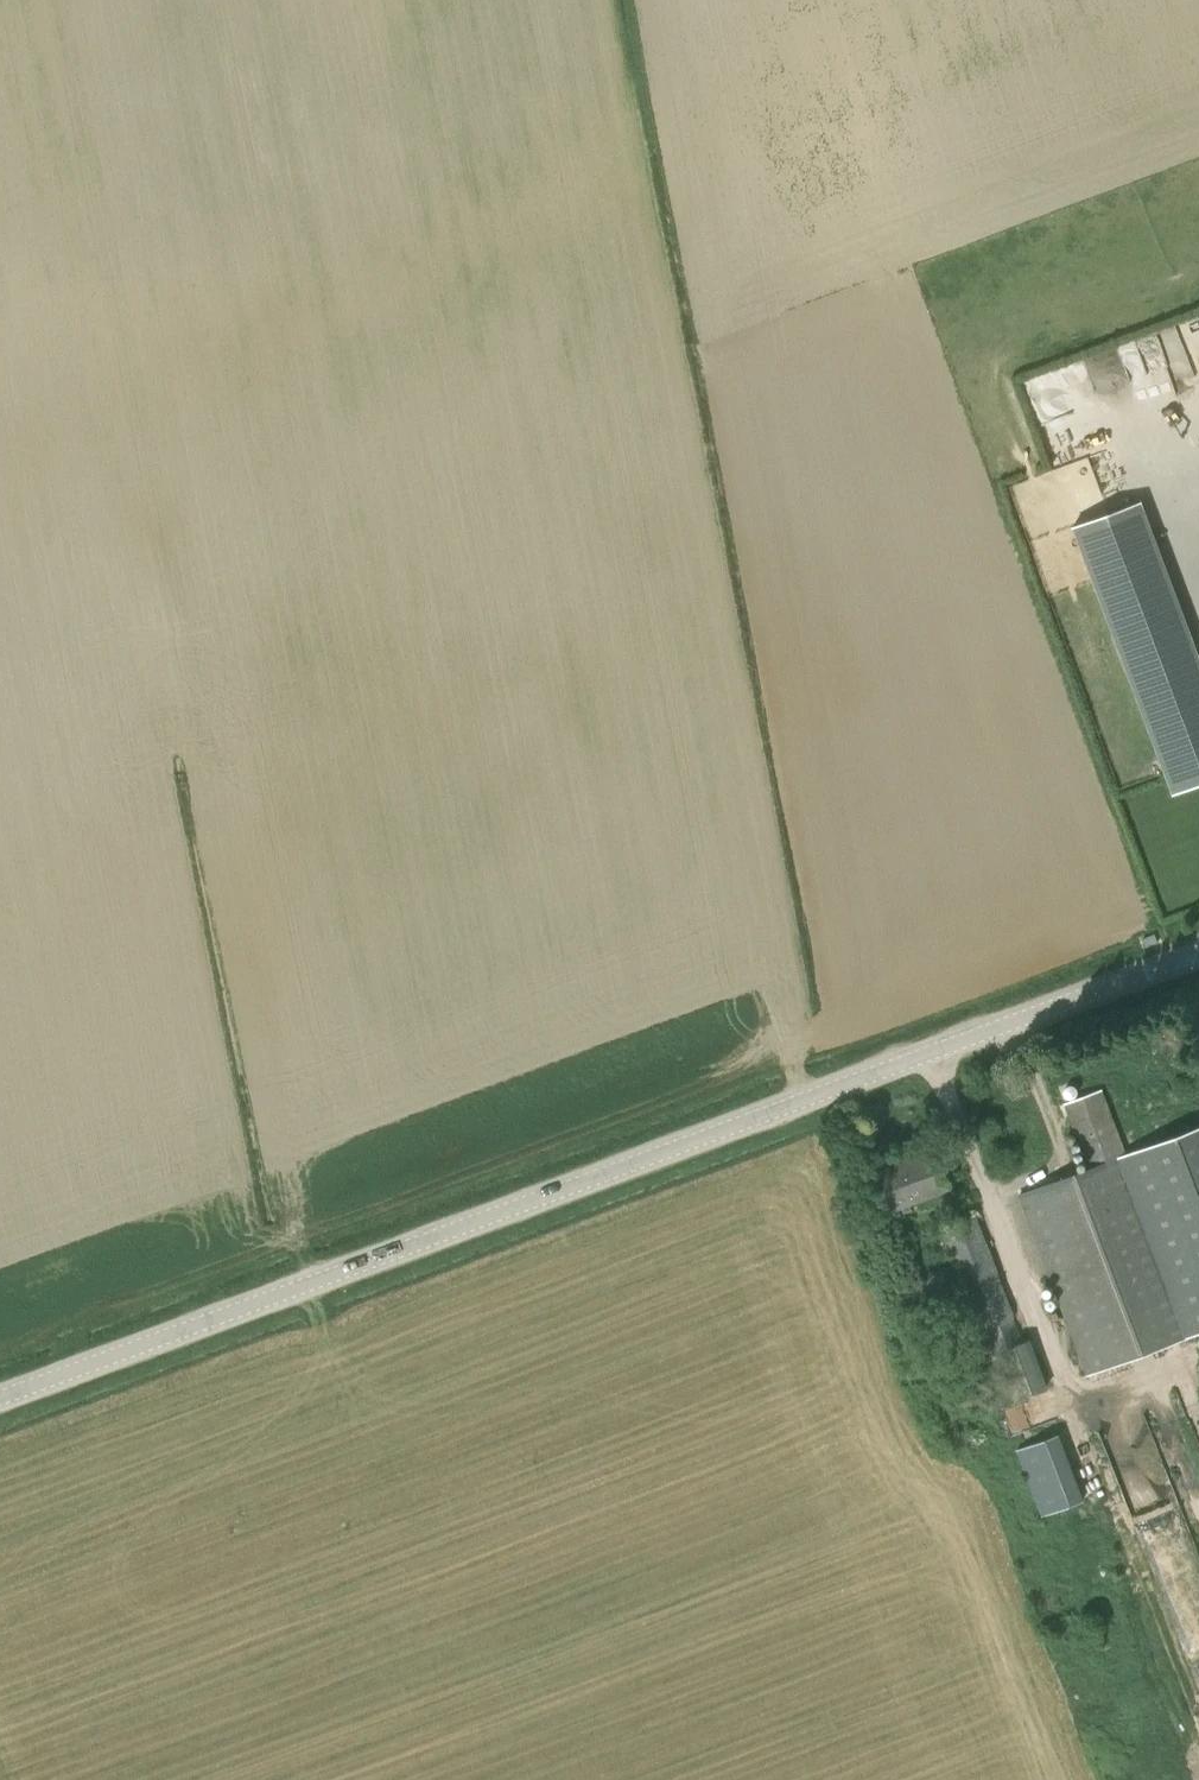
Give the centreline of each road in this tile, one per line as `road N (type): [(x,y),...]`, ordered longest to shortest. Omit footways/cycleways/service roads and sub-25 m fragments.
road 1 (unclassified): [(0,1401),(1198,956)]

